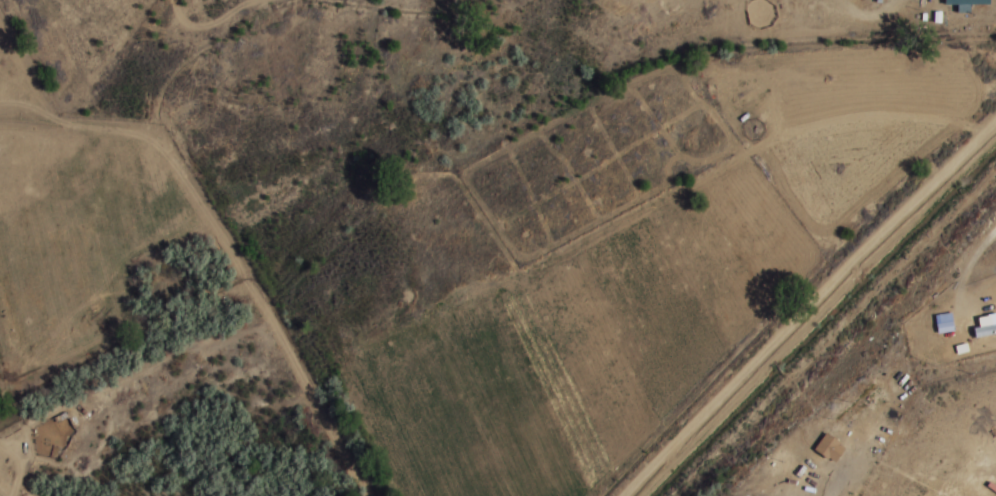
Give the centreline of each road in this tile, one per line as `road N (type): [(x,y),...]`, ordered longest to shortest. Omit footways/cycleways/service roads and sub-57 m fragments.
road 1 (residential): [(635,495),(995,118)]

